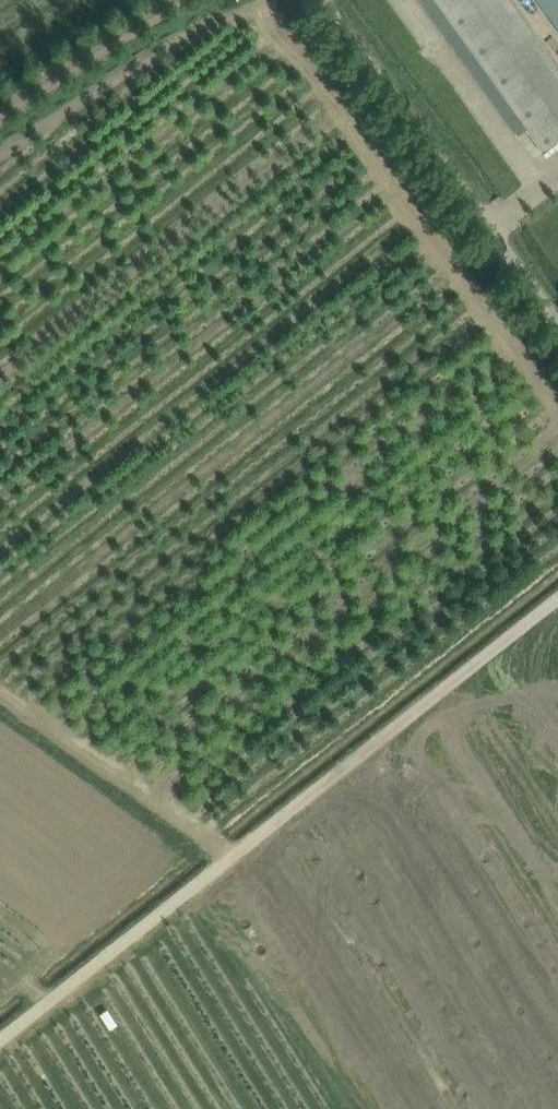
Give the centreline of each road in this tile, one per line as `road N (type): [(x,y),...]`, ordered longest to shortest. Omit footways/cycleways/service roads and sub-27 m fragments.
road 1 (track): [(557,594),(0,1037)]
road 2 (unclassified): [(557,332),(318,0)]
road 3 (track): [(0,685),(229,855)]
road 4 (track): [(173,0),(0,108)]

